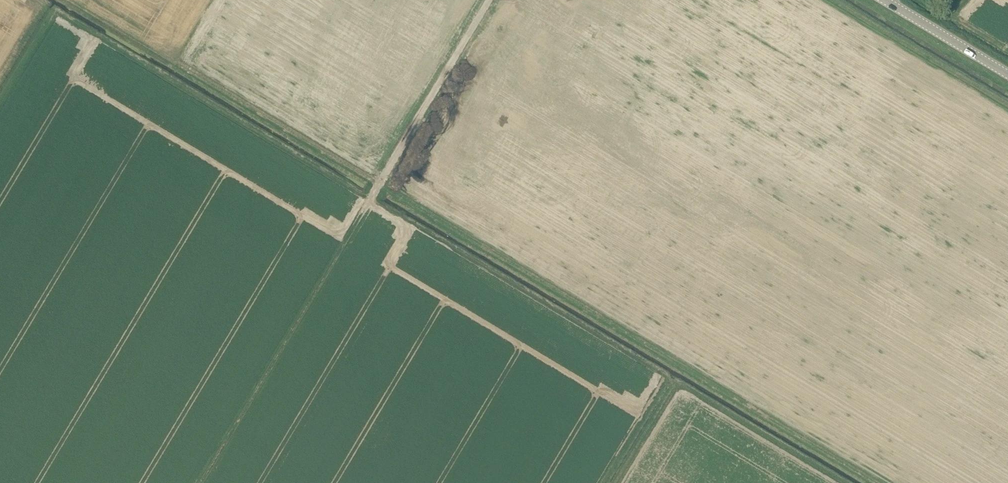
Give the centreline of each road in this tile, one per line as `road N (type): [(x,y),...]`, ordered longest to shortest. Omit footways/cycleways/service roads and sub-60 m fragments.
road 1 (track): [(491,0),(202,482)]
road 2 (tertiary): [(1007,74),(886,0)]

